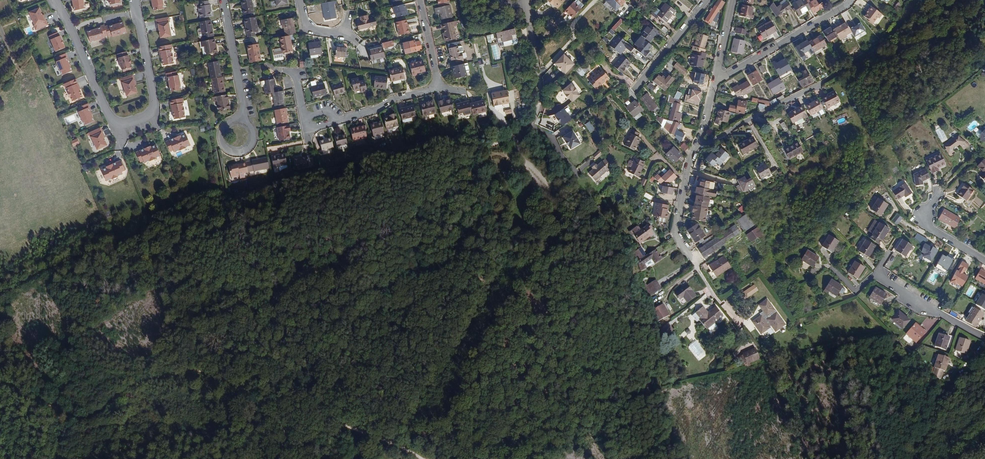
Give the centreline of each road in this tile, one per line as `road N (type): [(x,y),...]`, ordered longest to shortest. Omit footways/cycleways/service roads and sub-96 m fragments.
road 1 (track): [(0,385),(75,418),(100,415),(148,379),(197,371),(261,405),(319,409)]
road 2 (residential): [(136,0),(153,106),(124,126),(56,0)]
road 3 (residential): [(695,150),(678,238),(744,329)]
road 4 (residential): [(695,150),(842,73)]
road 5 (residential): [(714,83),(850,0)]
road 6 (residential): [(527,0),(541,91),(534,119),(512,141)]
road 7 (residential): [(876,274),(984,339)]
road 8 (residential): [(224,0),(242,119)]

